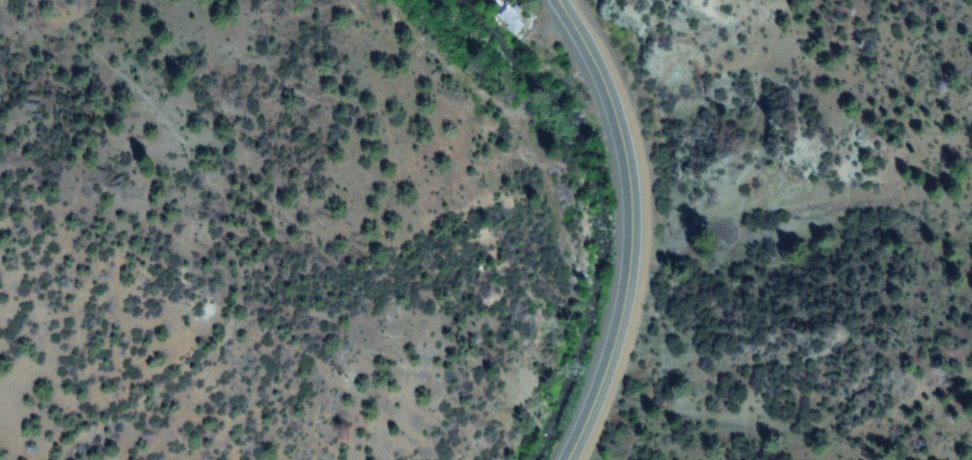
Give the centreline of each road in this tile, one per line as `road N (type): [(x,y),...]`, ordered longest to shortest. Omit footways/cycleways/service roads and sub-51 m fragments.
road 1 (primary): [(563,459),(611,337),(634,210),(614,97),(555,0)]

